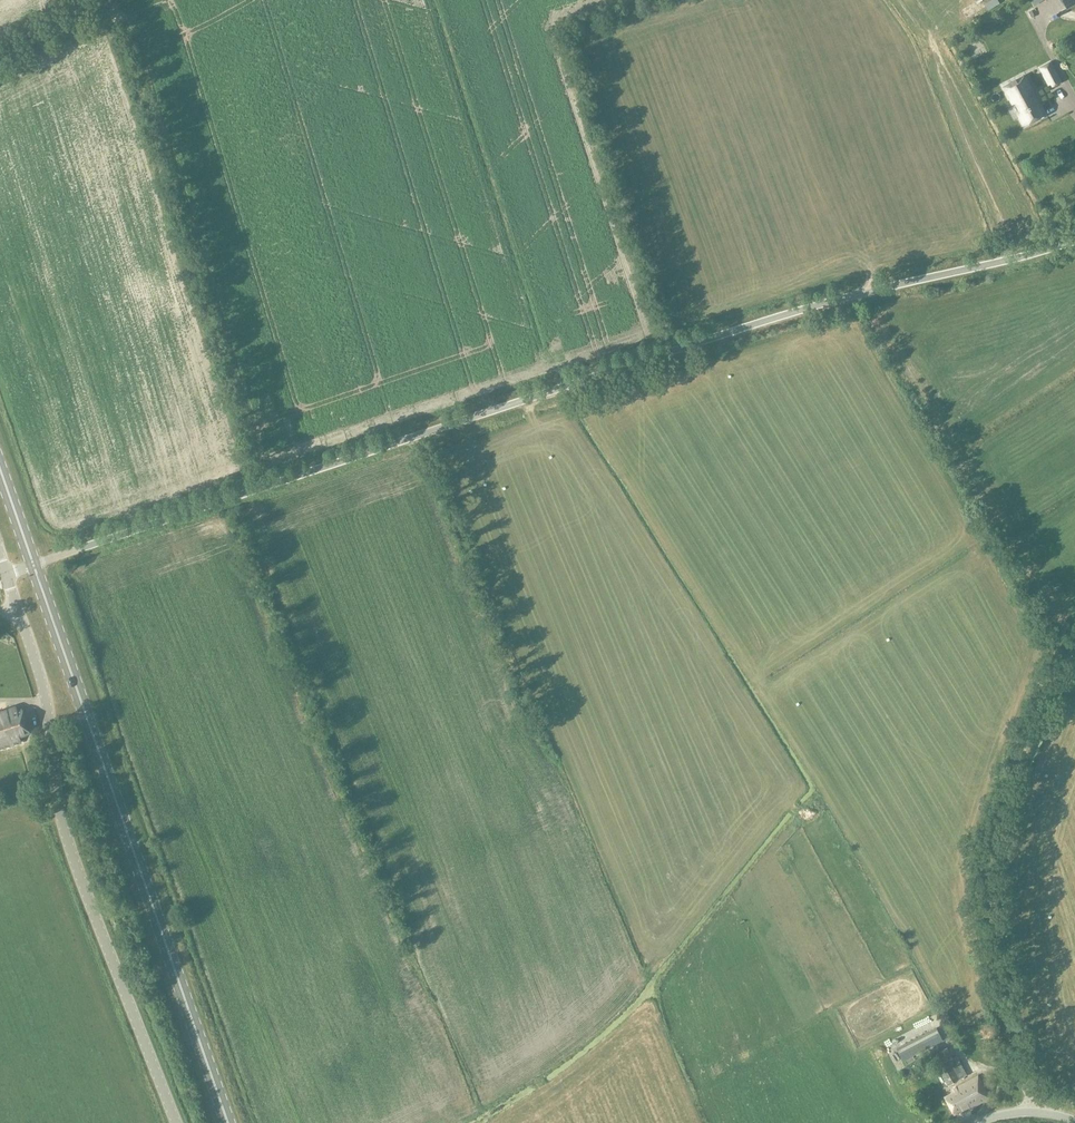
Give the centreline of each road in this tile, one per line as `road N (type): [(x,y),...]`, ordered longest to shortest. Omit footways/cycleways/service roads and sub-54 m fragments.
road 1 (unclassified): [(33,565),(740,329),(1074,241)]
road 2 (primary): [(228,1122),(33,565)]
road 3 (unclassified): [(176,1122),(65,835),(46,701),(17,608)]
road 4 (track): [(1024,1088),(1007,1025),(989,869),(1015,773),(1074,645)]

